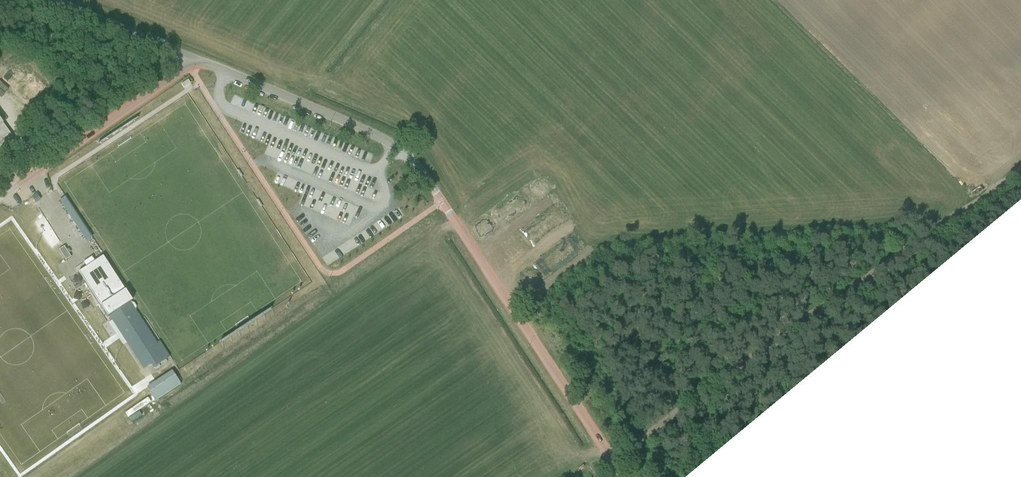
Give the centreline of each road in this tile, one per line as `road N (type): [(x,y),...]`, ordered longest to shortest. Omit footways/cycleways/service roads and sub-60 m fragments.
road 1 (unclassified): [(620,476),(404,151),(381,133),(196,60)]
road 2 (track): [(610,462),(1020,169)]
road 3 (unclassified): [(196,60),(0,198)]
road 4 (unclassified): [(196,60),(53,0)]

